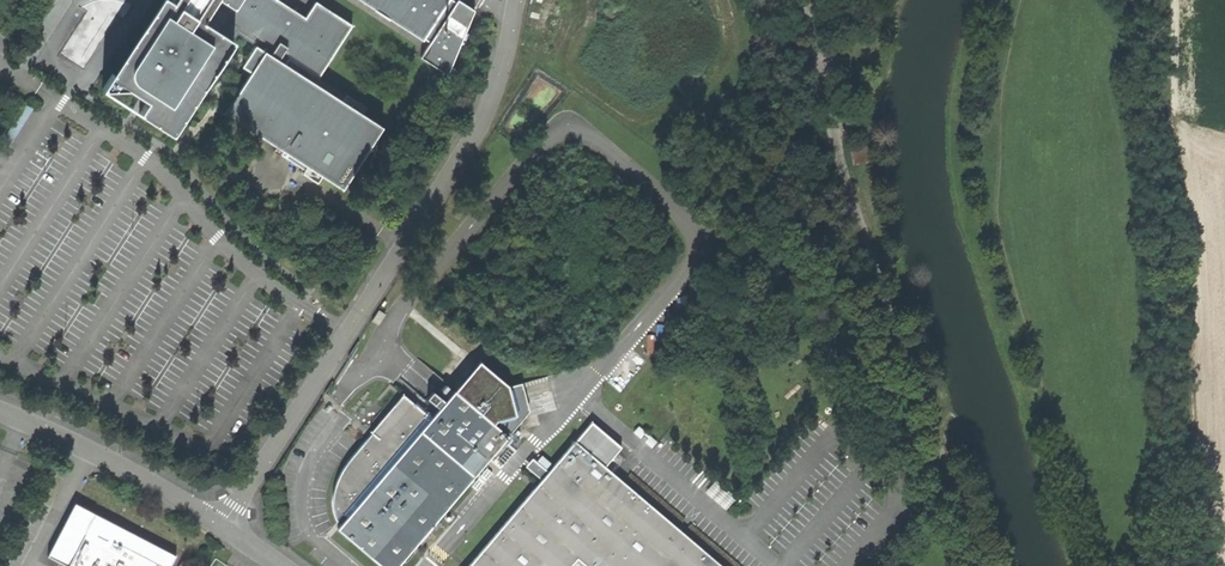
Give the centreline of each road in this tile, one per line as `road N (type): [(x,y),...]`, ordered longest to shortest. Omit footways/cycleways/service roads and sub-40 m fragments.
road 1 (unclassified): [(223,523),(474,133),(493,95),(516,0)]
road 2 (unclassified): [(806,0),(878,279),(979,565)]
road 3 (unclassified): [(223,523),(121,463),(0,410)]

